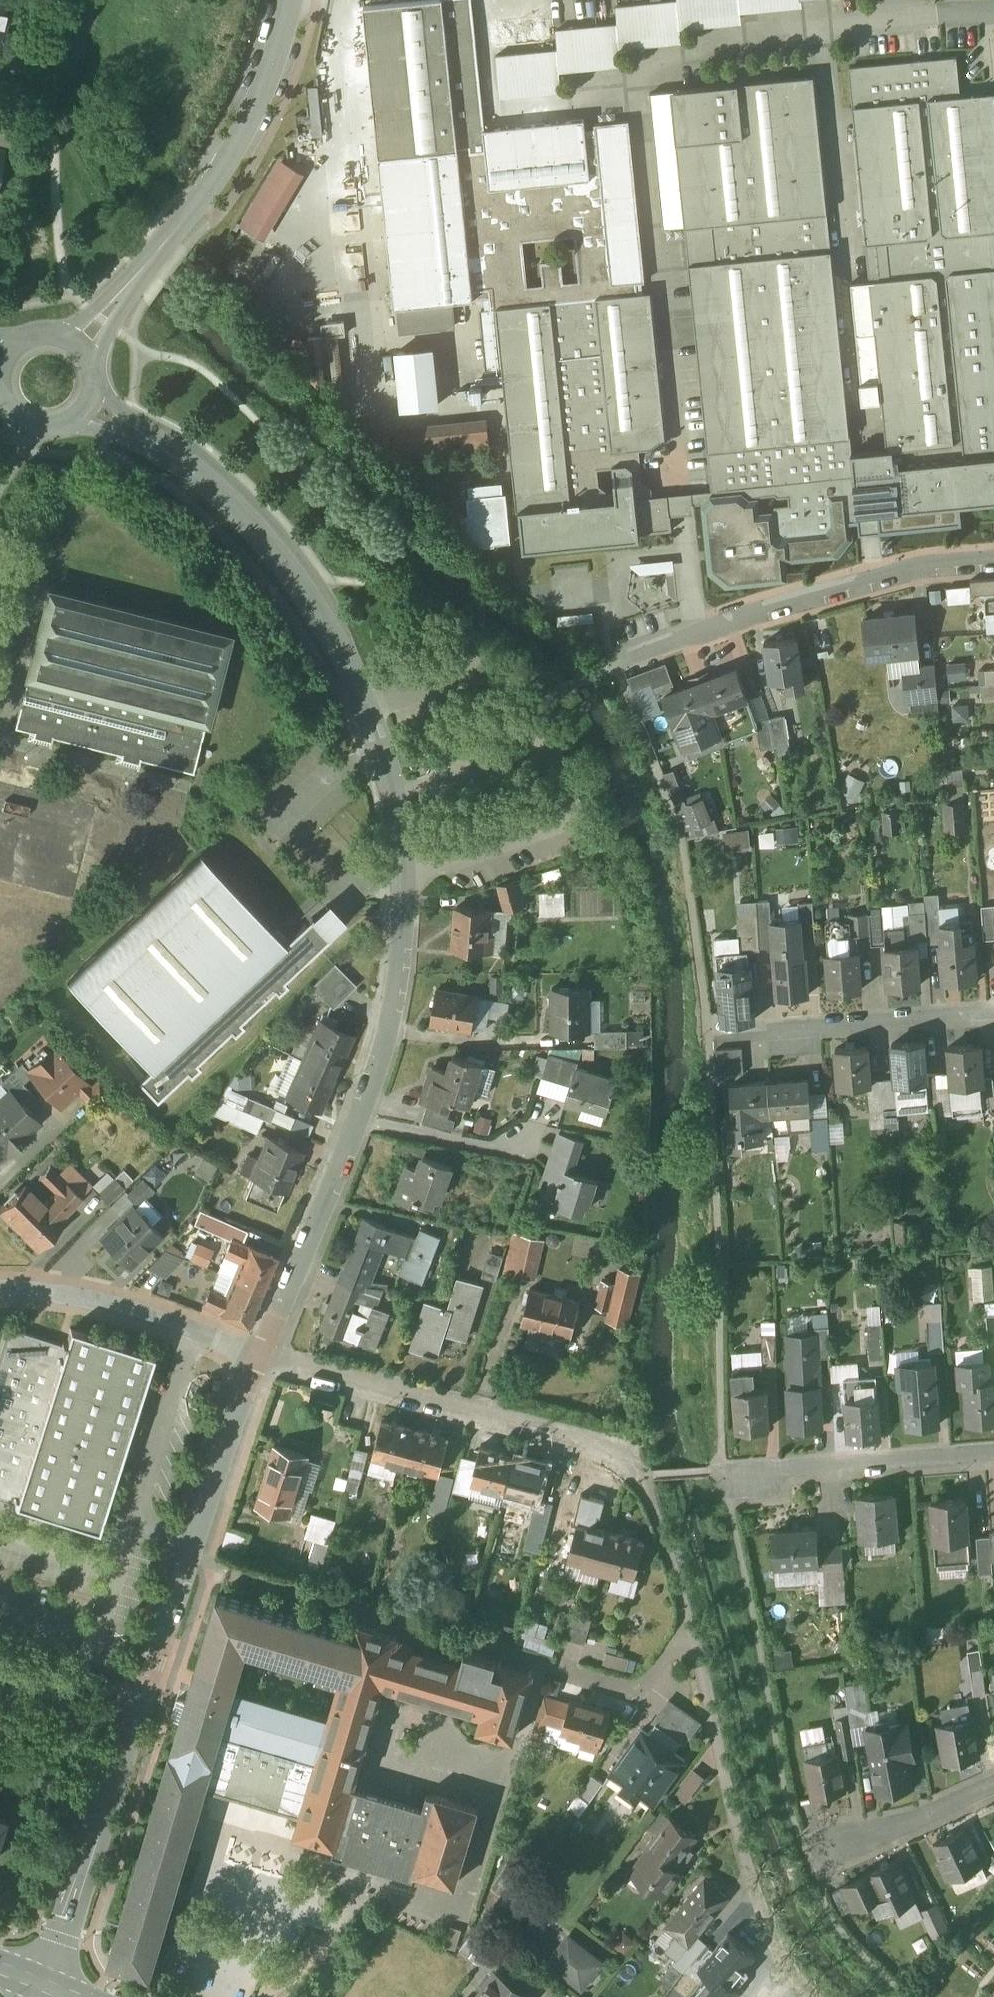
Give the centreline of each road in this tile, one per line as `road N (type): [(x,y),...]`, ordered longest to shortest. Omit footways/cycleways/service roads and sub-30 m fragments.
road 1 (residential): [(86,401),(195,472),(263,536),(340,641),(377,729),(407,861),(390,1016),(356,1118)]
road 2 (residential): [(257,1356),(47,1978)]
road 3 (residential): [(292,0),(259,101),(228,159),(78,348)]
road 4 (residential): [(836,1996),(785,1927),(758,1869),(691,1622)]
road 5 (residential): [(993,553),(888,569),(616,653)]
road 6 (residential): [(257,1356),(625,1455)]
road 7 (residential): [(0,1288),(40,1287),(125,1304),(257,1356)]
road 8 (residential): [(356,1118),(257,1356)]
road 9 (residential): [(993,1013),(747,1039)]
road 10 (residential): [(747,1467),(993,1445)]
road 11 (residential): [(517,1150),(356,1118)]
road 12 (residential): [(565,1673),(636,1689),(691,1622)]
road 13 (residential): [(859,1841),(993,1776)]
road 14 (residential): [(691,1622),(648,1490)]
road 15 (residential): [(8,363),(12,403),(33,420),(69,418),(86,401)]

